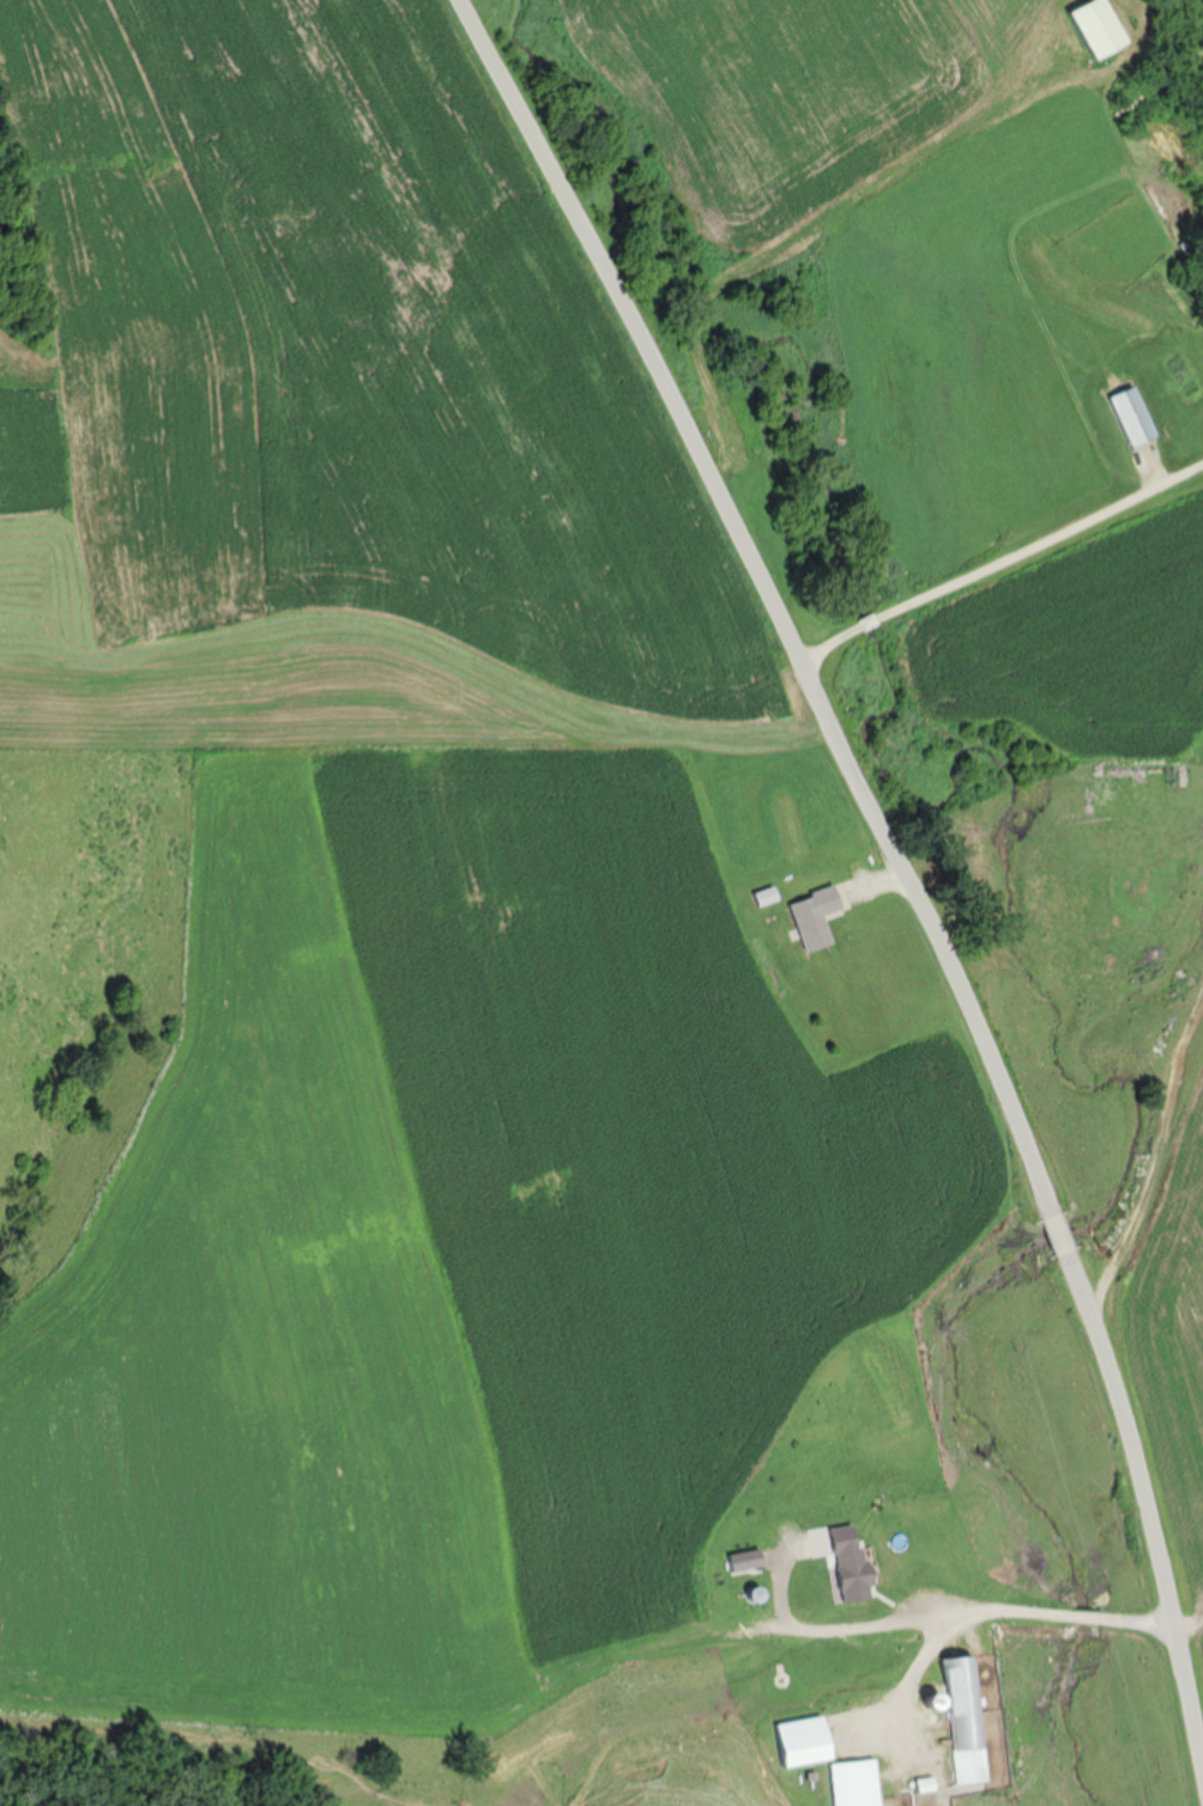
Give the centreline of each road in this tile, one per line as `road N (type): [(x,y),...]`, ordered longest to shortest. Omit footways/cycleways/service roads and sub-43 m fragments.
road 1 (residential): [(1200,1805),(1132,1527),(1005,1121),(763,622),(397,0)]
road 2 (residential): [(779,654),(1202,449)]

